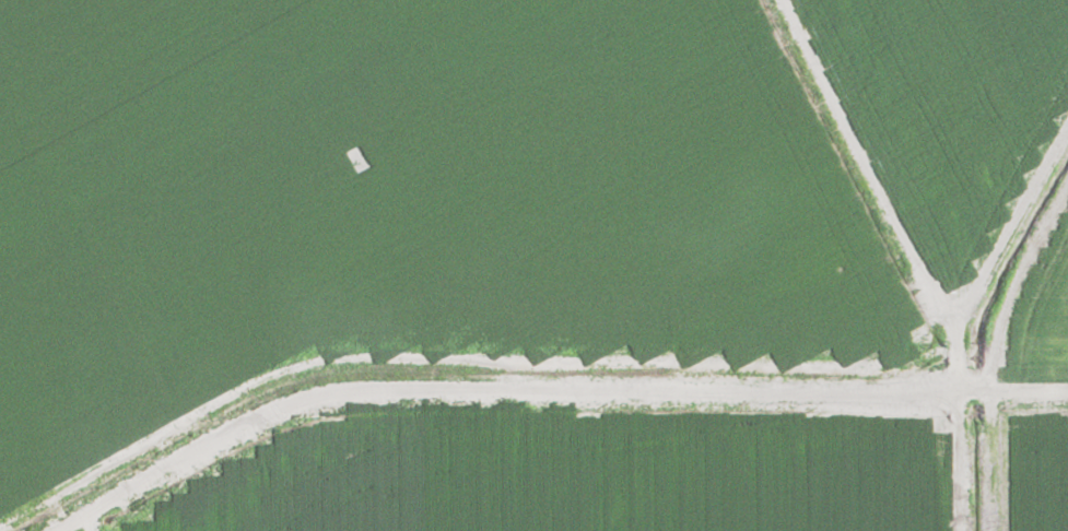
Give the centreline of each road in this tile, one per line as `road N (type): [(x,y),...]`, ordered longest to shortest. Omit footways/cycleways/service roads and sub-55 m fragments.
road 1 (track): [(1067,389),(333,391),(258,413),(187,448)]
road 2 (track): [(187,448),(0,90)]
road 3 (track): [(40,530),(187,448)]
road 4 (track): [(991,530),(991,391)]

